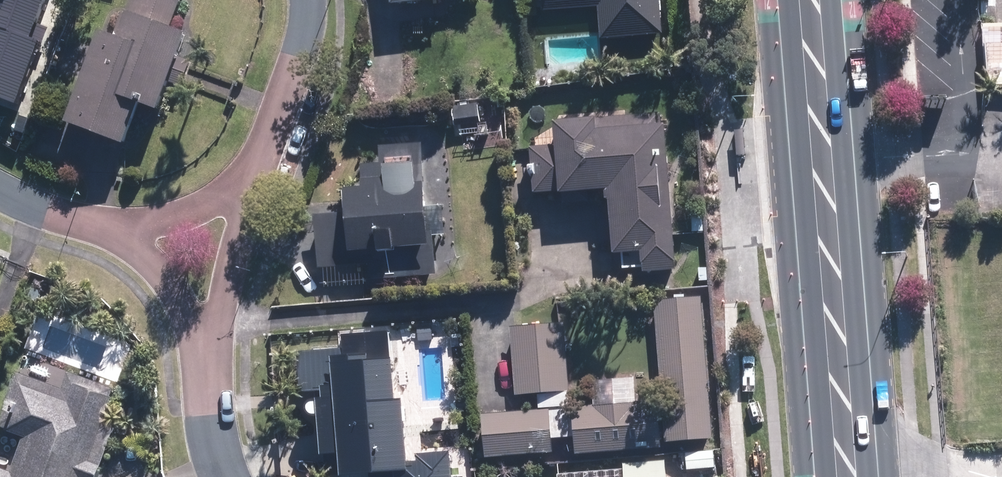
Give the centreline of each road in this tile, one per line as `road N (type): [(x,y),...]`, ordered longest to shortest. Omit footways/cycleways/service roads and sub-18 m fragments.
road 1 (primary): [(840,0),(879,476)]
road 2 (primary): [(815,476),(776,0)]
road 3 (residential): [(253,179),(288,96),(305,0)]
road 4 (residential): [(253,179),(206,346)]
road 5 (residential): [(206,346),(123,230)]
road 6 (residential): [(123,230),(200,210),(253,179)]
road 7 (residential): [(226,476),(206,346)]
road 8 (residential): [(0,189),(123,230)]

